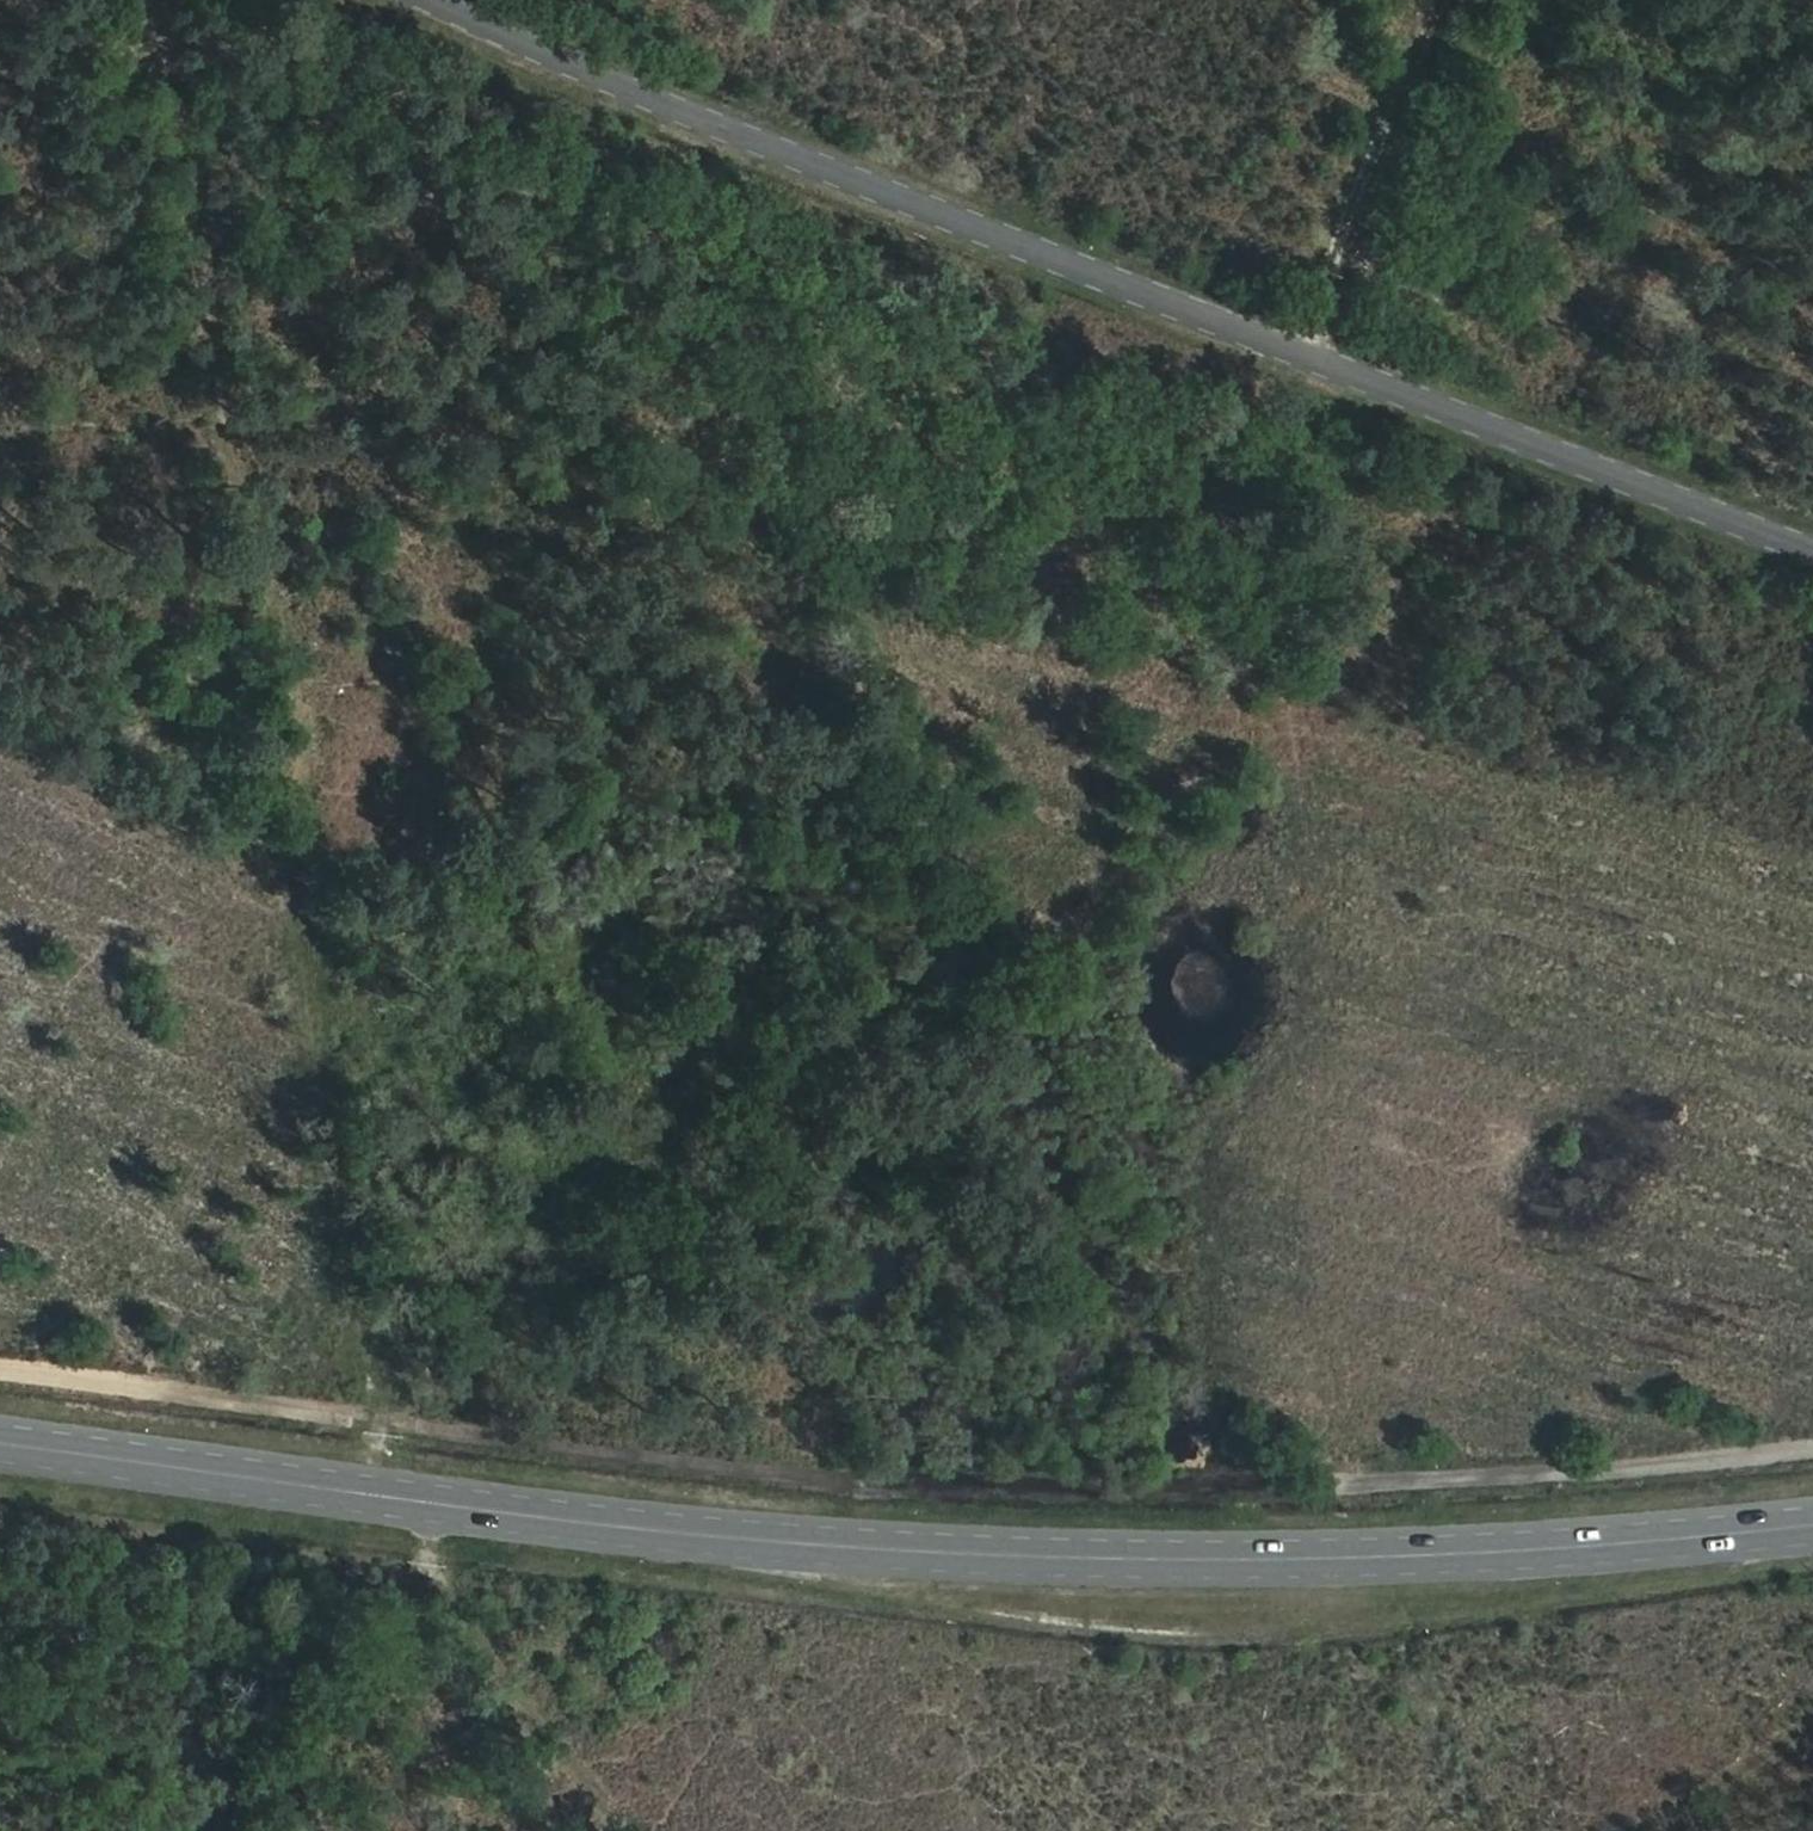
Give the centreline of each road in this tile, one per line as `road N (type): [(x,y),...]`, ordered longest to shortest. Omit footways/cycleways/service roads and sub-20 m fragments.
road 1 (secondary): [(1812,1522),(1363,1560),(975,1554),(628,1528),(0,1444)]
road 2 (tertiary): [(455,0),(822,167),(1812,551)]
road 3 (track): [(1441,0),(1400,95),(1313,357)]

